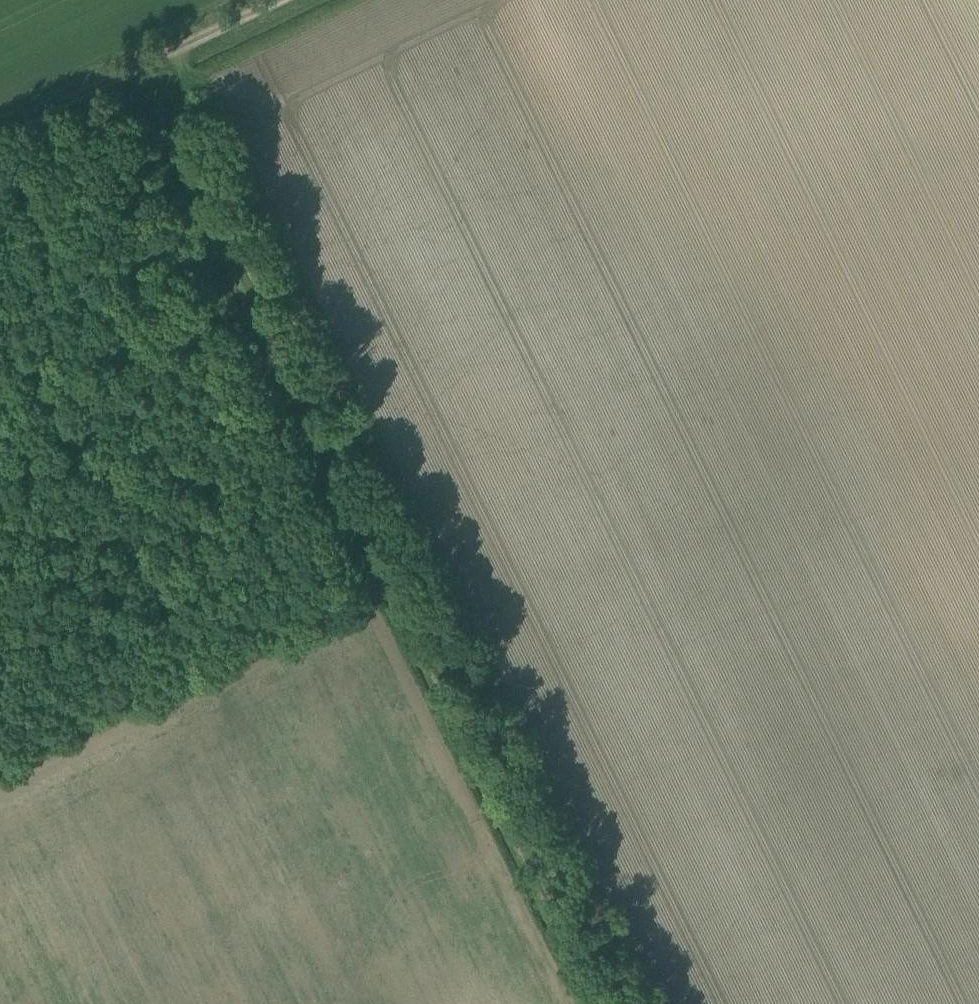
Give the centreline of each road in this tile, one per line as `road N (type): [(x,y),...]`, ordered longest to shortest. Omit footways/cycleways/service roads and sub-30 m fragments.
road 1 (track): [(280,0),(0,134)]

